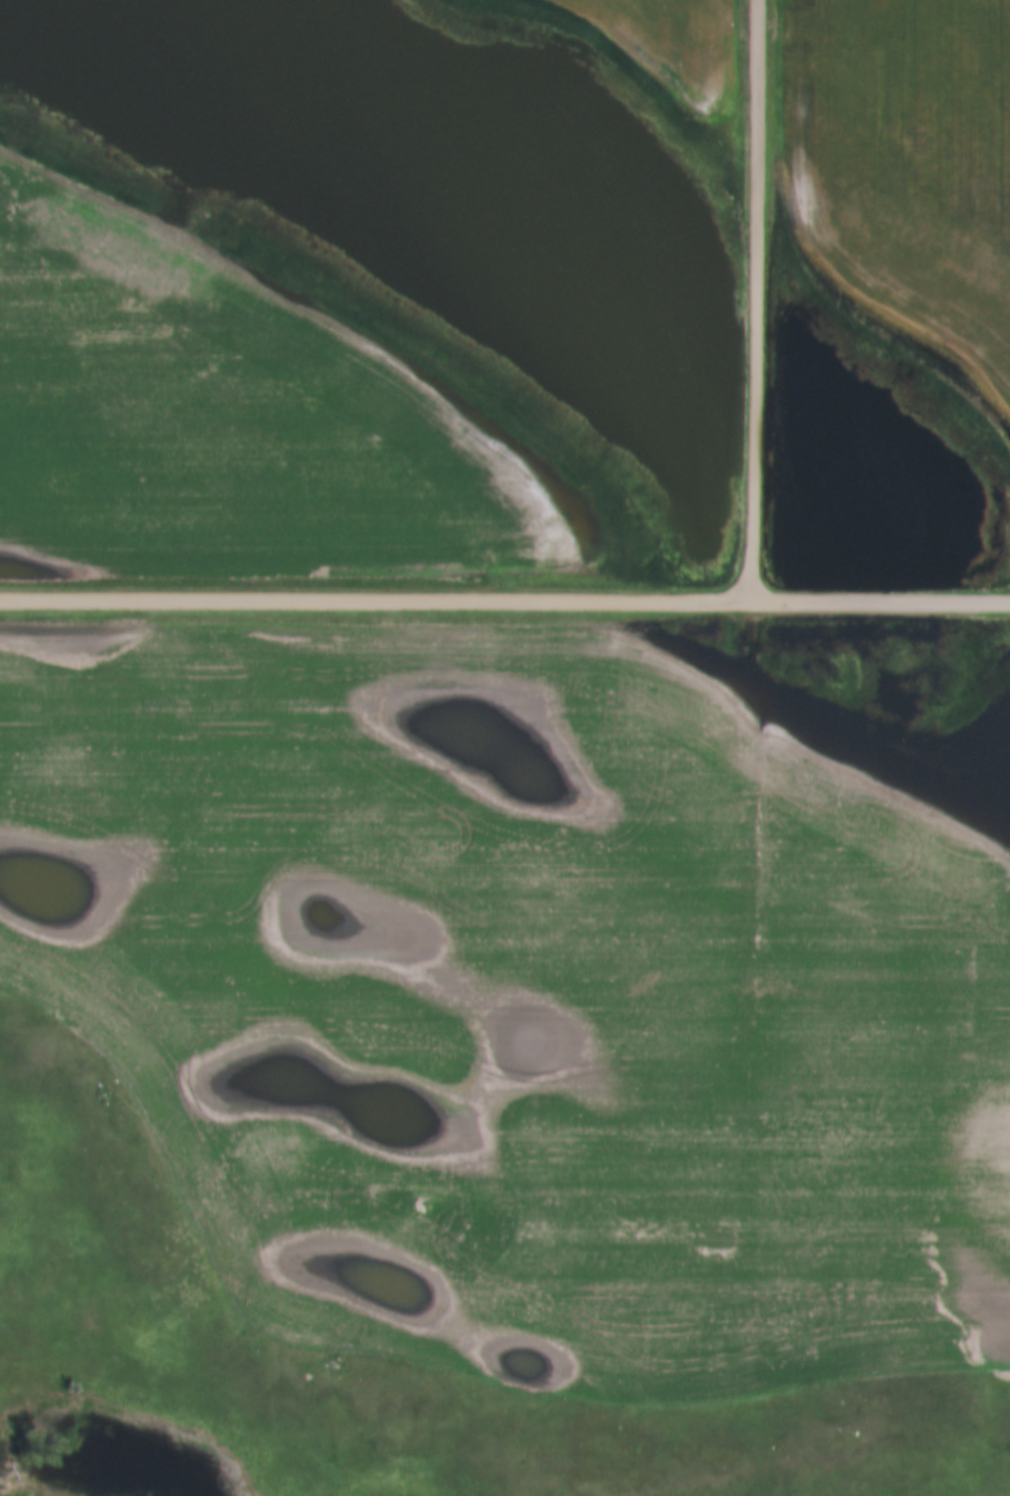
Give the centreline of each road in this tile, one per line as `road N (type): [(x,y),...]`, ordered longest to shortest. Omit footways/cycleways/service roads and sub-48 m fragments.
road 1 (residential): [(0,602),(1009,604)]
road 2 (residential): [(756,0),(748,605)]

